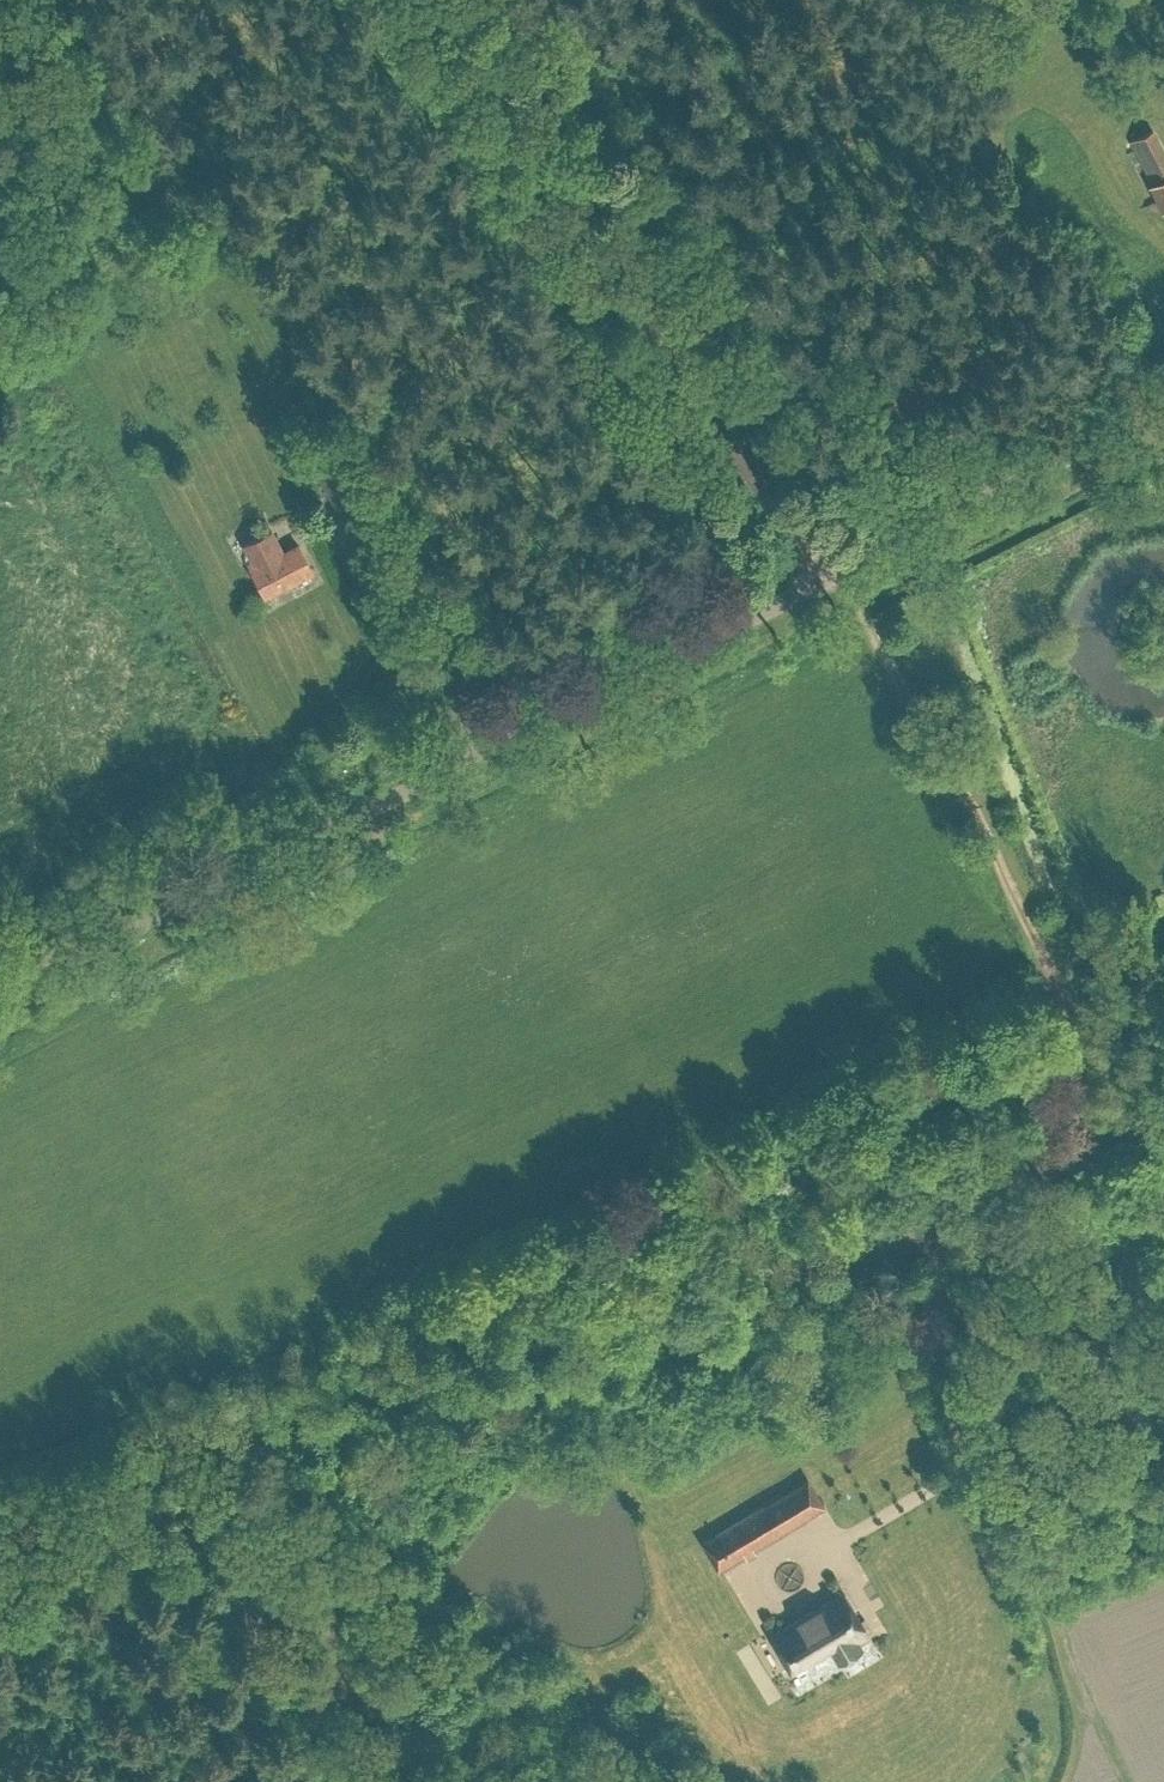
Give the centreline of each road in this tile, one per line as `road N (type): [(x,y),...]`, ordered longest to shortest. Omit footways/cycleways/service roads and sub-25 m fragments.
road 1 (track): [(1163,459),(0,1052)]
road 2 (tertiary): [(1163,405),(0,994)]
road 3 (track): [(343,1423),(441,1361),(498,1347),(627,1335),(755,1280),(930,1226),(991,1189)]
road 4 (track): [(450,0),(817,581)]
road 5 (track): [(1043,955),(992,839),(912,710),(841,569)]
road 6 (track): [(930,1226),(948,1349),(1051,1601)]
road 7 (track): [(367,1781),(320,1578),(343,1423)]
road 8 (track): [(0,1530),(79,1509),(189,1451),(343,1423)]
road 9 (track): [(1127,1781),(1071,1678),(1051,1601)]
road 10 (track): [(991,1189),(1162,1106)]
road 11 (track): [(1061,1095),(1065,1019),(1043,955)]

